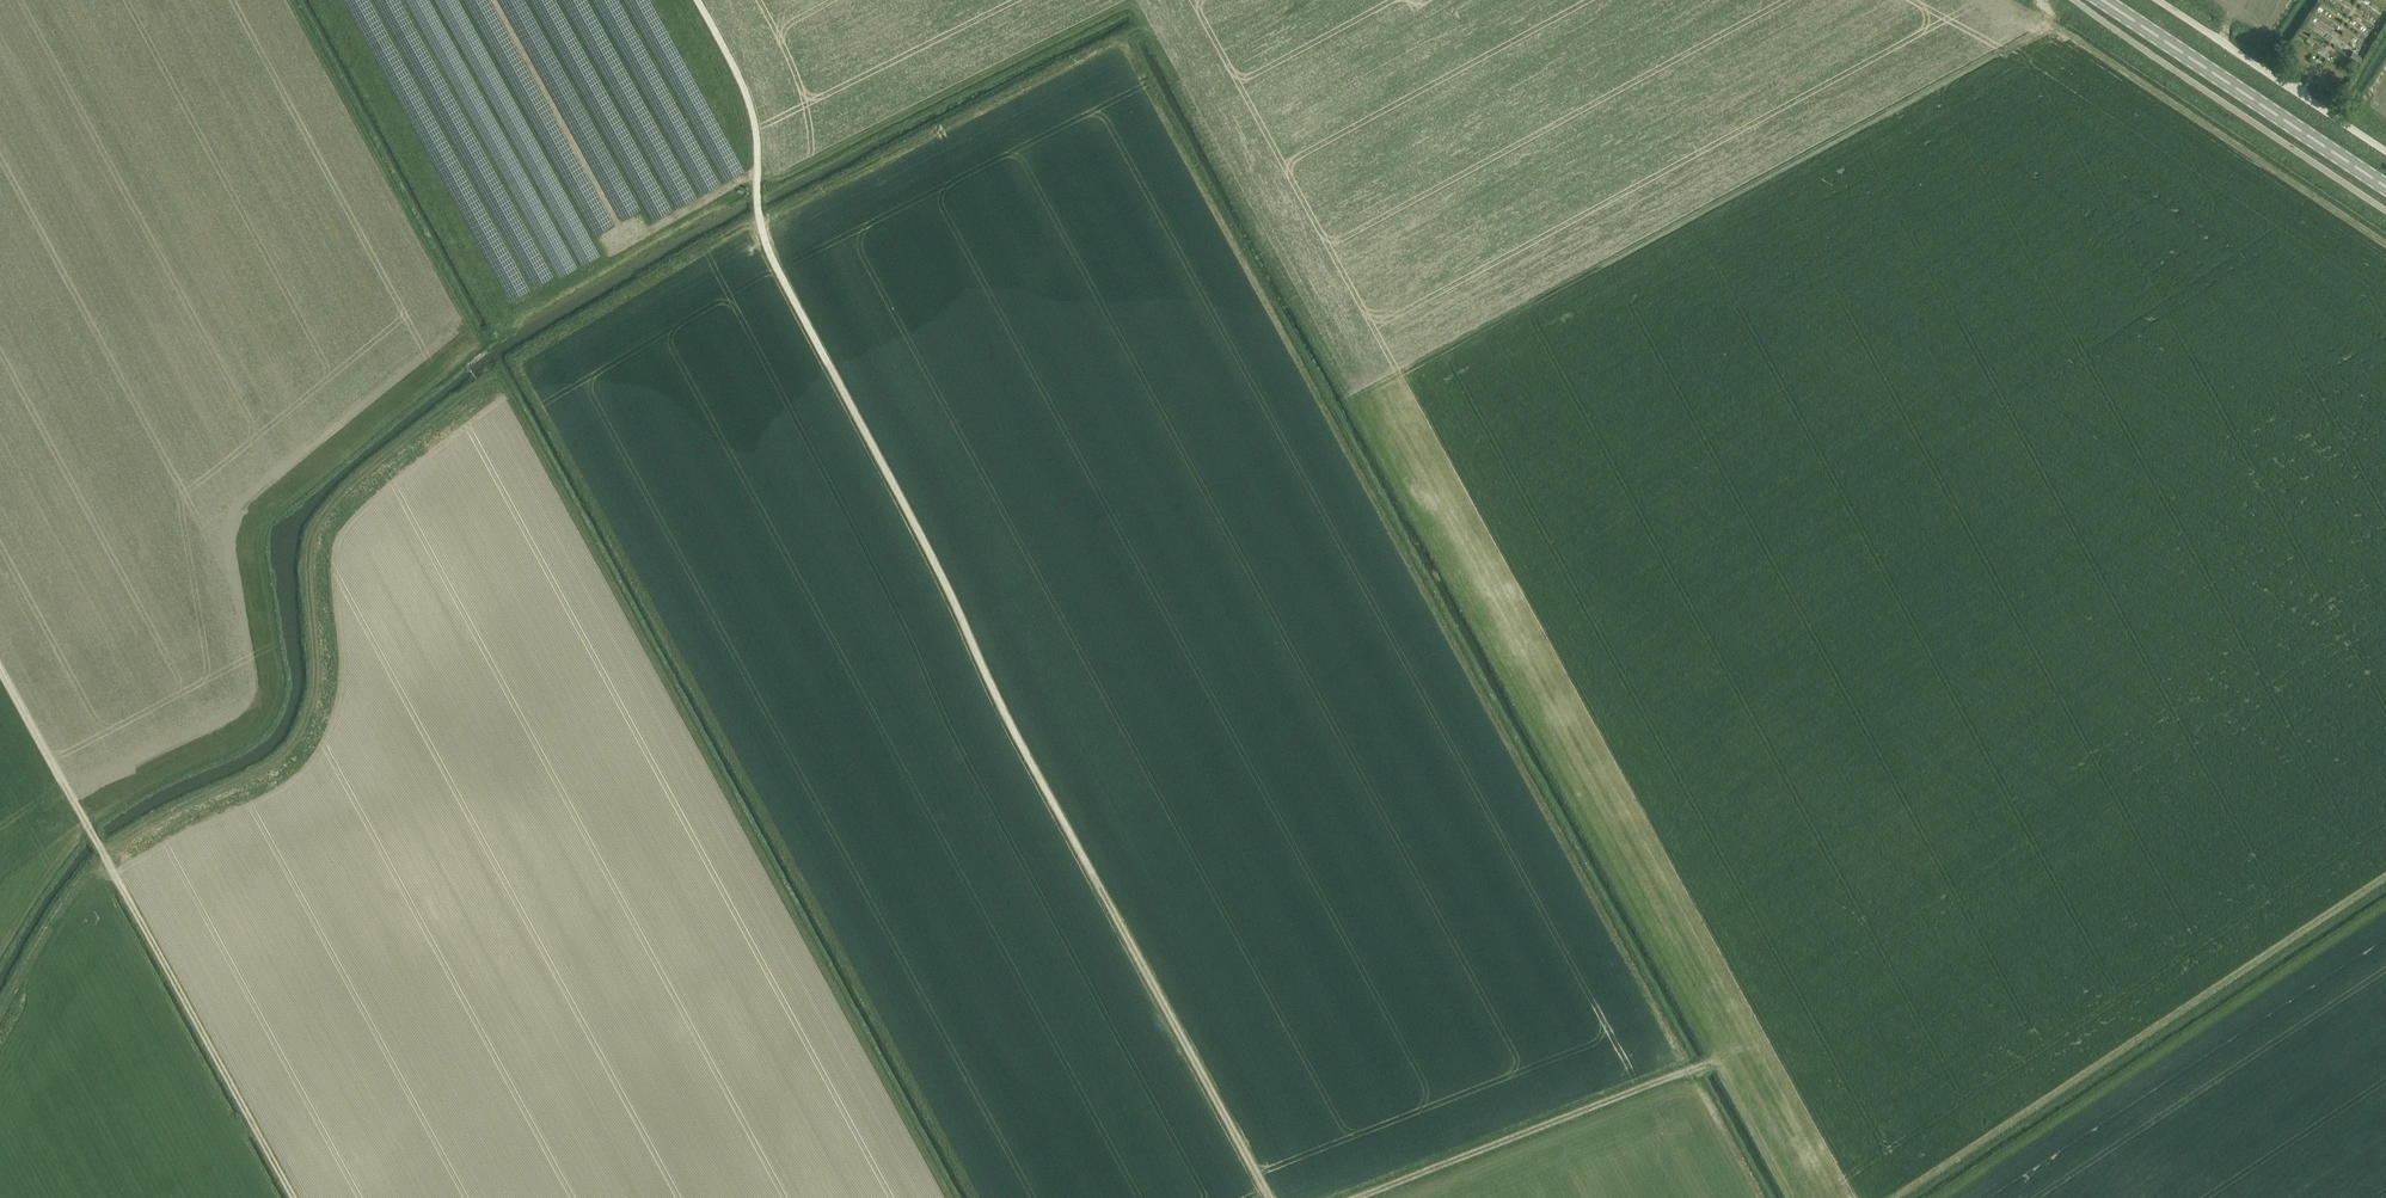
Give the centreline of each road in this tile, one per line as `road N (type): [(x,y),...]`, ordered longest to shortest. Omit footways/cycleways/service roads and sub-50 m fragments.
road 1 (track): [(1112,889),(1003,696),(765,233),(749,98),(695,0)]
road 2 (primary): [(2385,189),(2102,0)]

